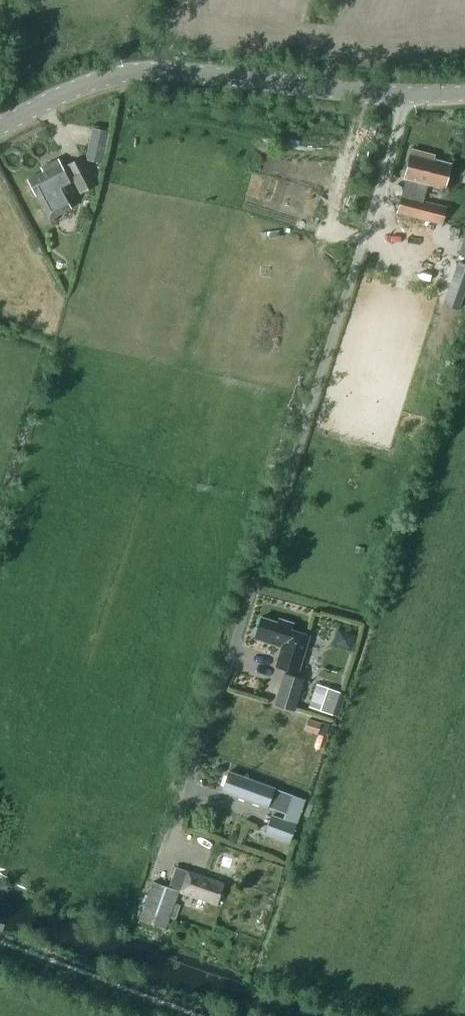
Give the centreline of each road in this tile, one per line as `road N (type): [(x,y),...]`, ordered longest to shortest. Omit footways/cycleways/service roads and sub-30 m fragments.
road 1 (unclassified): [(177,821),(372,214),(398,131),(400,94)]
road 2 (tertiary): [(400,94),(152,71),(77,87),(0,125)]

